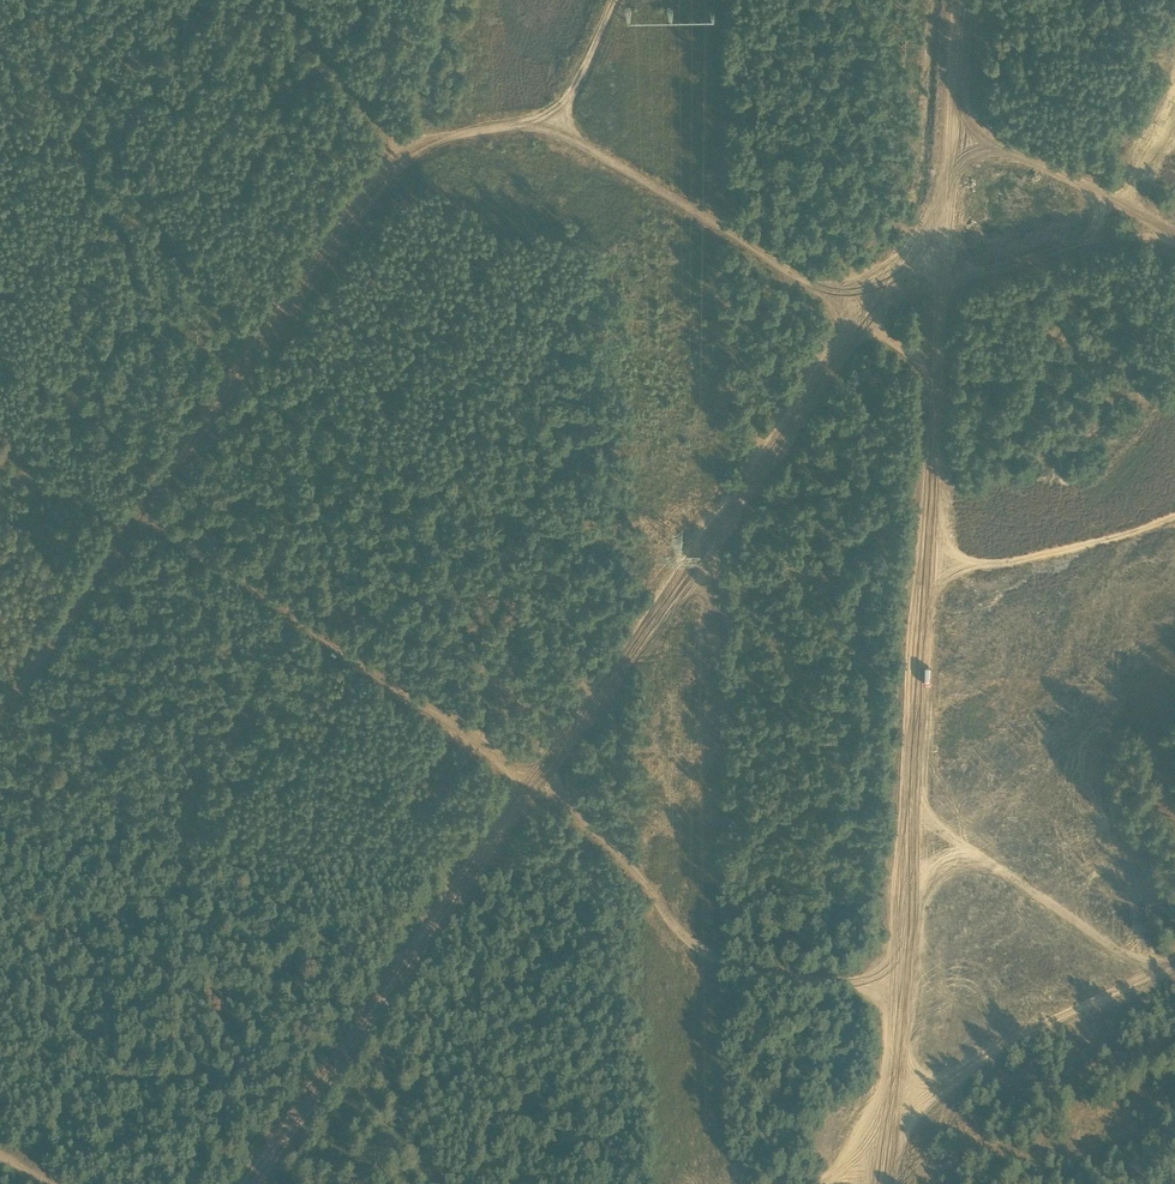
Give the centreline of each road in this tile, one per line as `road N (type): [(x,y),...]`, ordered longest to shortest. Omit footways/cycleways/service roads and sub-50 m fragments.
road 1 (track): [(532,779),(583,816),(690,944),(733,969),(805,981),(900,984),(961,0)]
road 2 (track): [(136,518),(333,639),(532,779),(252,1183)]
road 3 (track): [(945,217),(858,316),(532,779)]
road 4 (track): [(1174,965),(1033,1034),(900,1116),(900,984)]
road 5 (track): [(0,699),(219,411),(239,369)]
road 6 (track): [(531,121),(599,149),(858,316)]
road 7 (track): [(405,150),(519,126),(565,105),(610,0)]
road 8 (track): [(239,369),(405,150)]
road 9 (track): [(1174,516),(1049,554),(925,563)]
road 10 (track): [(953,116),(1174,240)]
road 11 (track): [(829,1183),(900,1116),(892,1183)]

